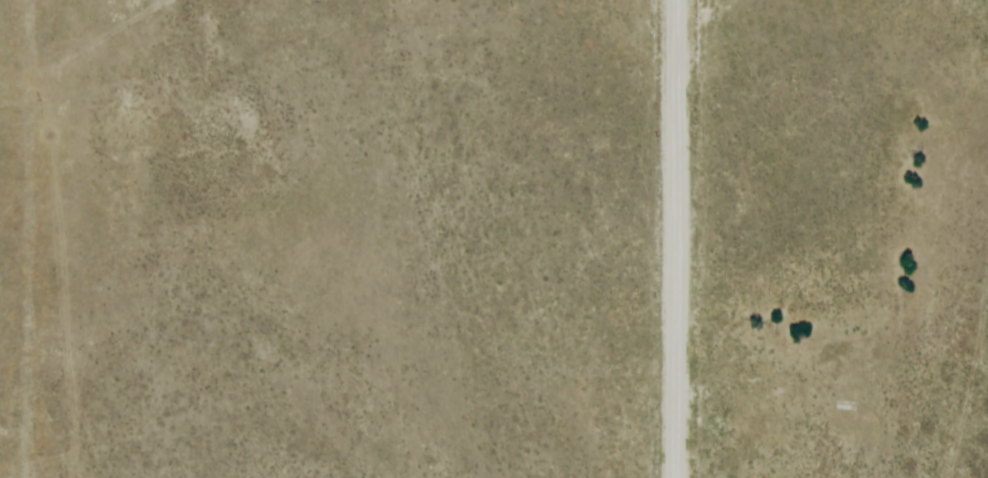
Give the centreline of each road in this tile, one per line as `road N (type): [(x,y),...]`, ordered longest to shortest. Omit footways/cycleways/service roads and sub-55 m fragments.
road 1 (residential): [(674,477),(676,0)]

